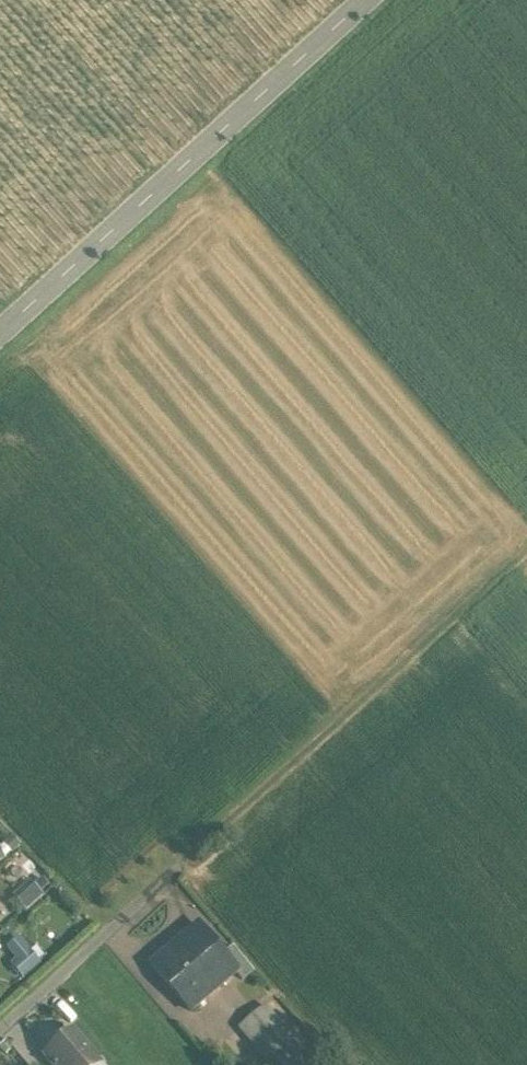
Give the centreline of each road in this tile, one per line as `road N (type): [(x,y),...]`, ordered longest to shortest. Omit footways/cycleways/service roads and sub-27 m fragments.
road 1 (residential): [(0,334),(365,0)]
road 2 (track): [(526,551),(170,873)]
road 3 (residential): [(170,873),(0,1031)]

